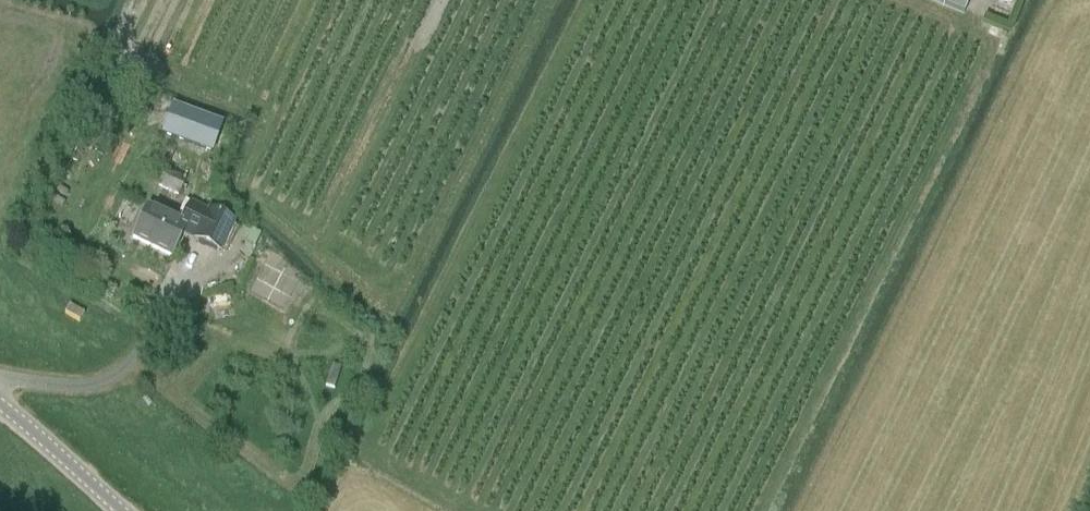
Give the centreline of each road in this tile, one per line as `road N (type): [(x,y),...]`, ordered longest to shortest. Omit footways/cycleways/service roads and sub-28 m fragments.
road 1 (tertiary): [(107,510),(0,414)]

